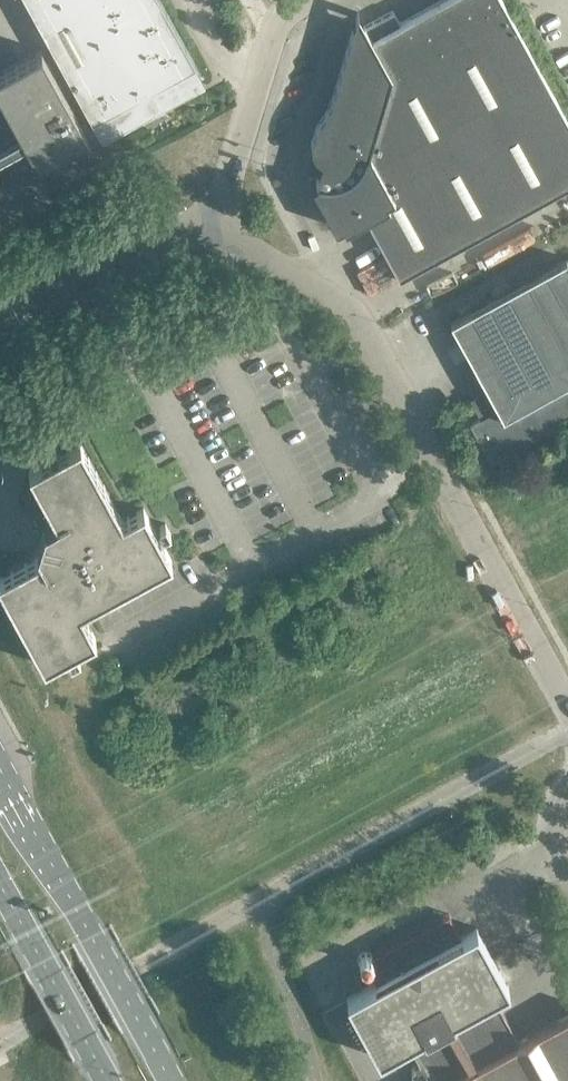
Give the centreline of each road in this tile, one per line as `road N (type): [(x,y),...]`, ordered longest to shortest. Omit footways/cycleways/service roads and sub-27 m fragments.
road 1 (residential): [(222,208),(240,243),(361,316),(567,706)]
road 2 (secondary): [(172,1080),(0,770)]
road 3 (secondary): [(0,883),(106,1080)]
road 4 (residential): [(271,17),(222,208)]
road 5 (unclassified): [(86,278),(0,140)]
road 6 (residential): [(222,208),(86,278)]

